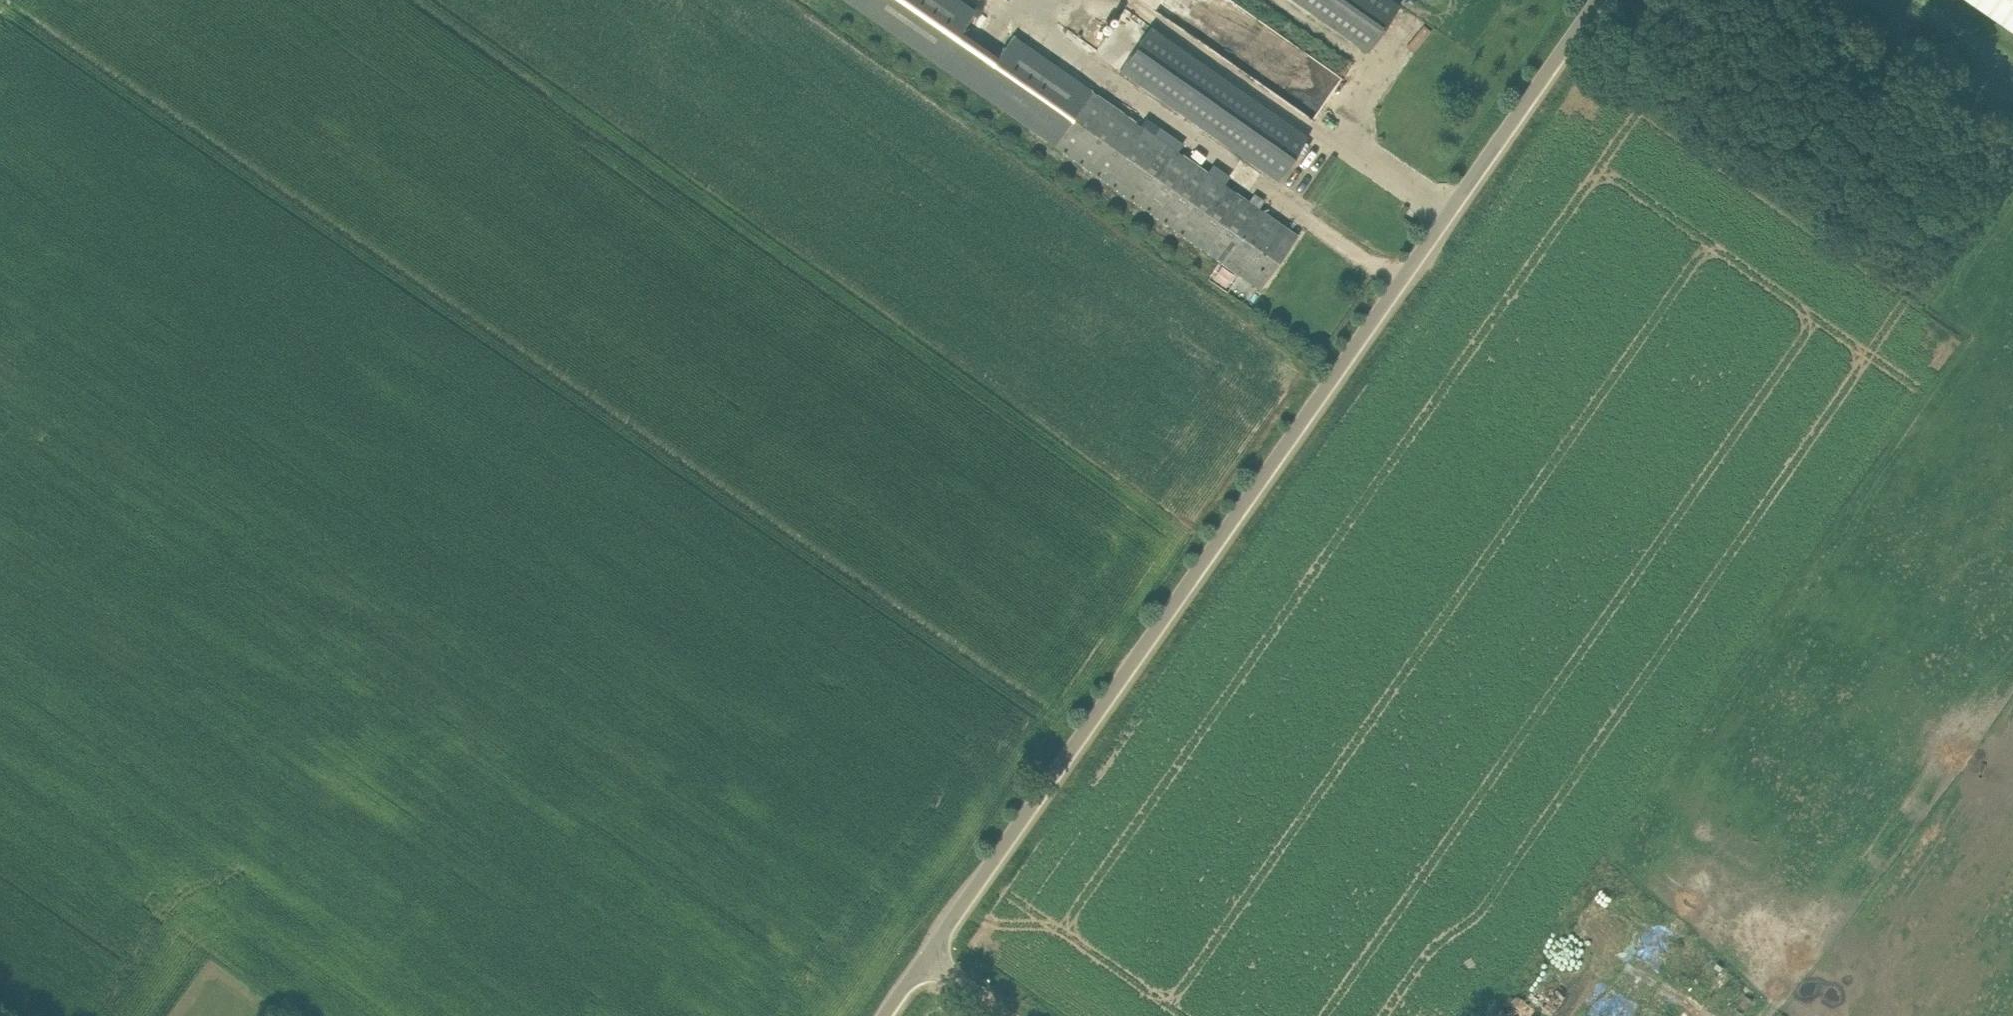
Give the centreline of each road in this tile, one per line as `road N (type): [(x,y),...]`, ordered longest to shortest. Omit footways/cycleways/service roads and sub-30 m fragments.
road 1 (tertiary): [(936,938),(1594,0)]
road 2 (unclassified): [(1046,1015),(936,938)]

